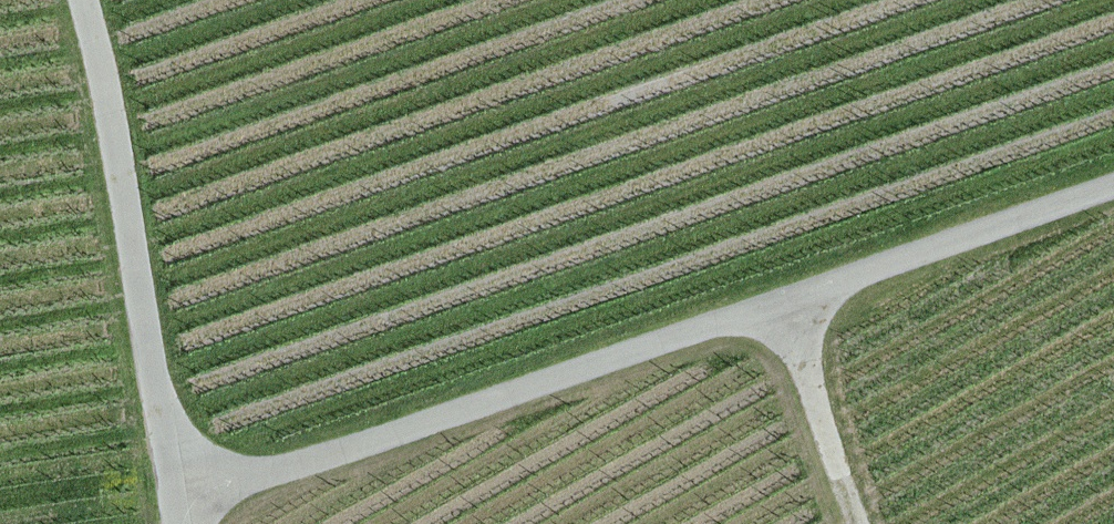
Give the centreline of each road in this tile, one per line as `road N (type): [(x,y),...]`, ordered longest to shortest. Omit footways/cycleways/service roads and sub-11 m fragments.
road 1 (track): [(179,504),(1113,186)]
road 2 (track): [(84,0),(182,523)]
road 3 (track): [(862,523),(778,305)]

